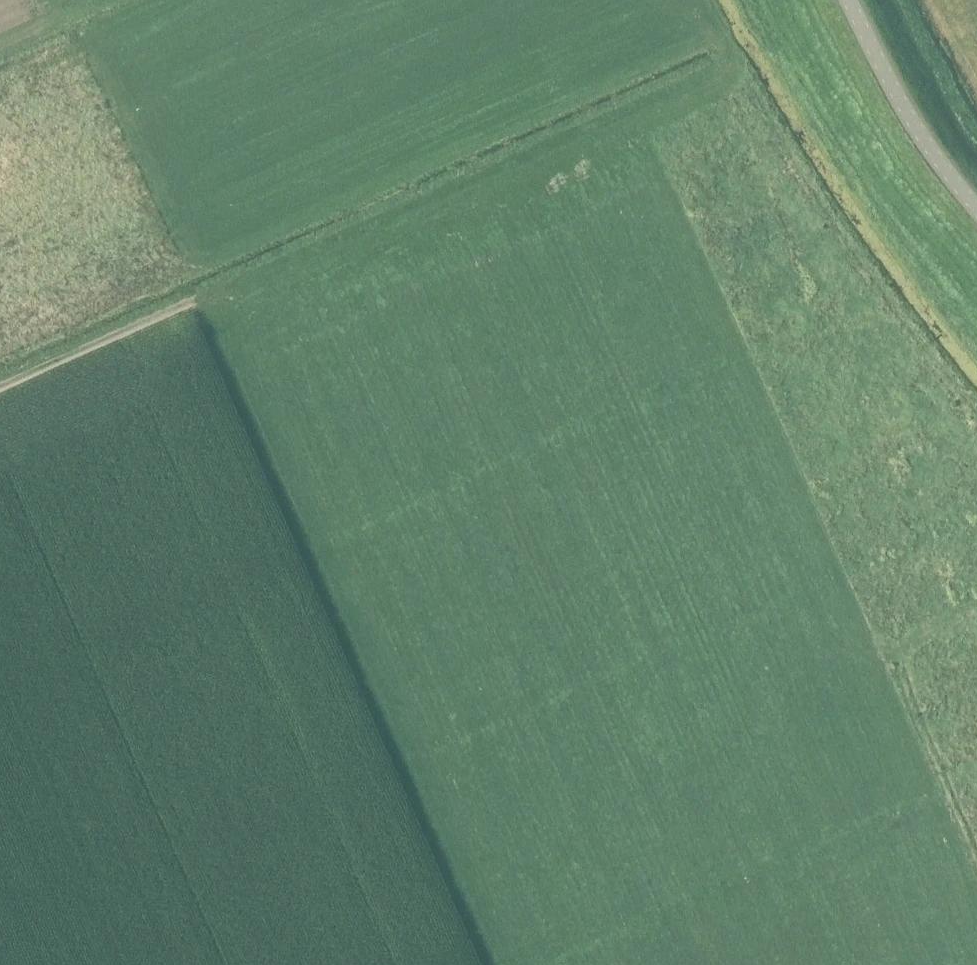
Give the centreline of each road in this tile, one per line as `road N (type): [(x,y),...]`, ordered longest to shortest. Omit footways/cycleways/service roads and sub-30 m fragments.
road 1 (tertiary): [(976,209),(905,113),(848,0)]

